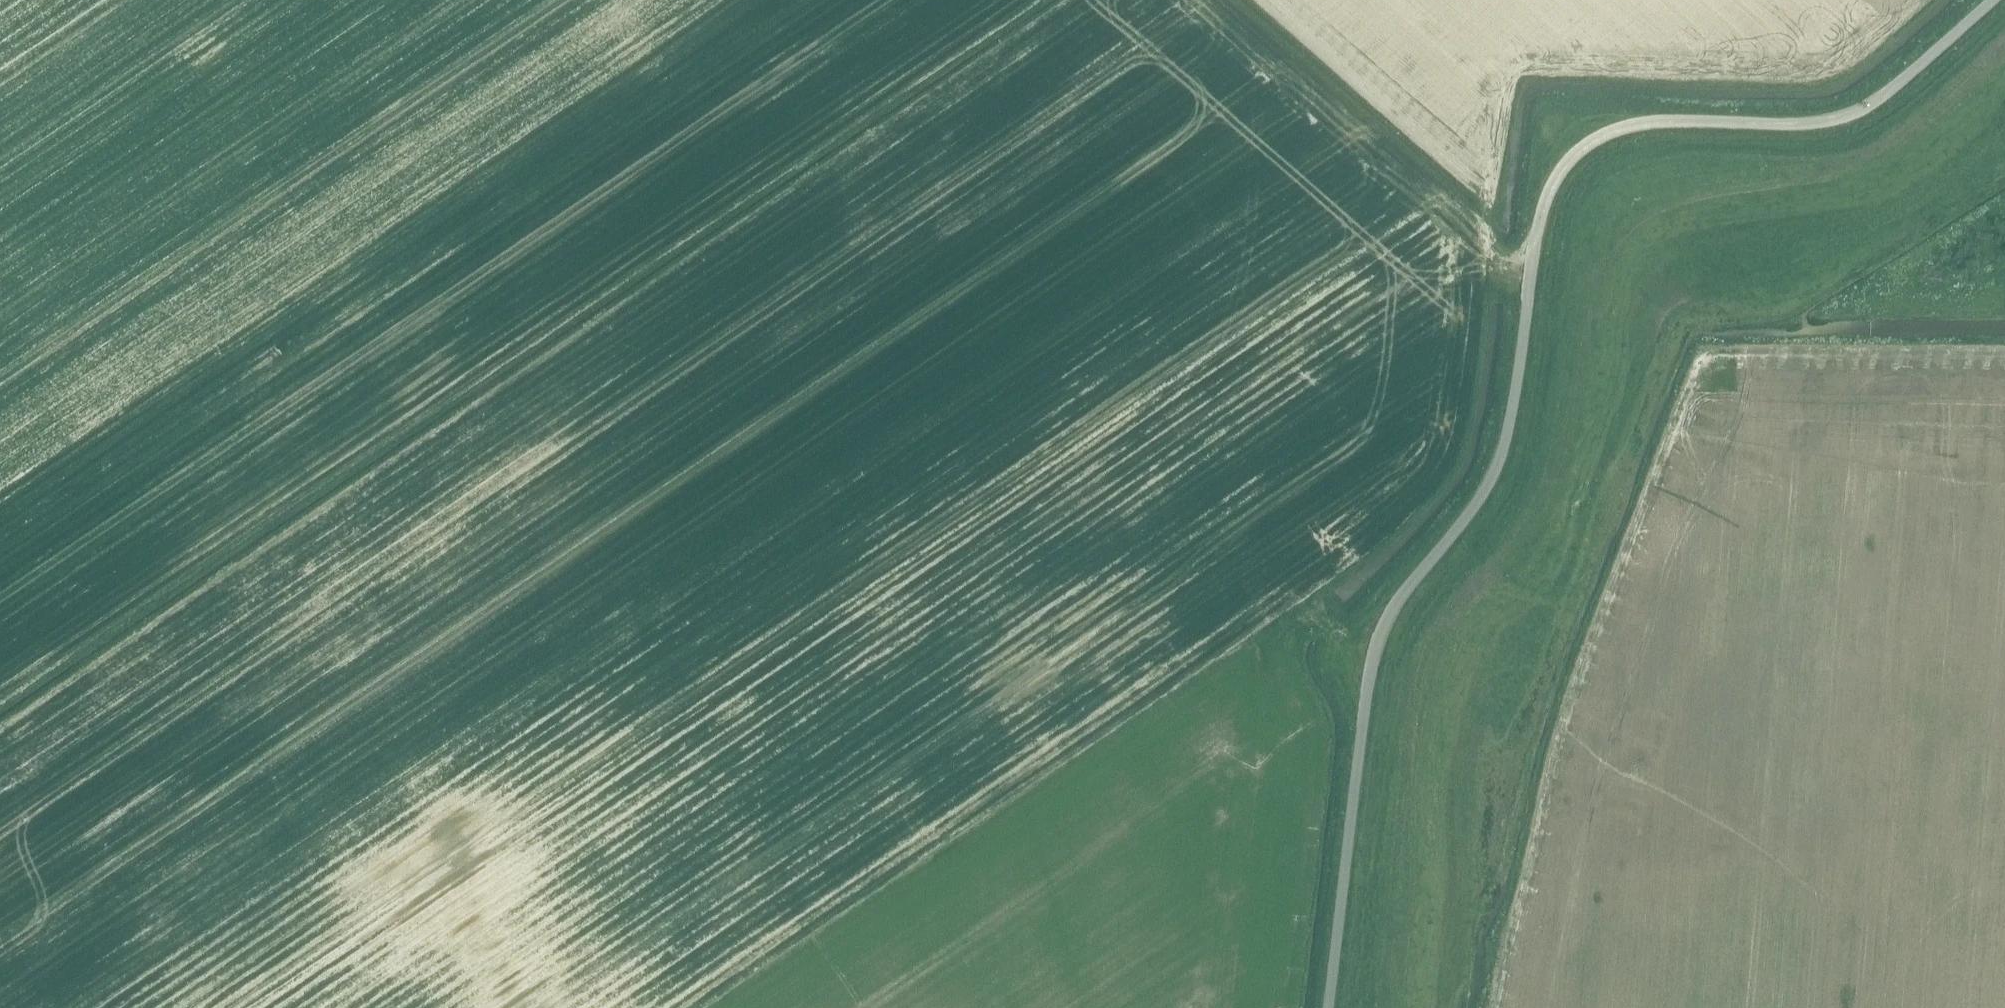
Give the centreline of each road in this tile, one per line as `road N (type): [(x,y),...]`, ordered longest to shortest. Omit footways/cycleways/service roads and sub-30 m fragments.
road 1 (unclassified): [(1331,1007),(1381,629),(1411,575),(1484,494),(1505,453),(1533,261),(1557,175),(1590,137),(1643,121),(1840,119),(1882,98),(1991,0)]

